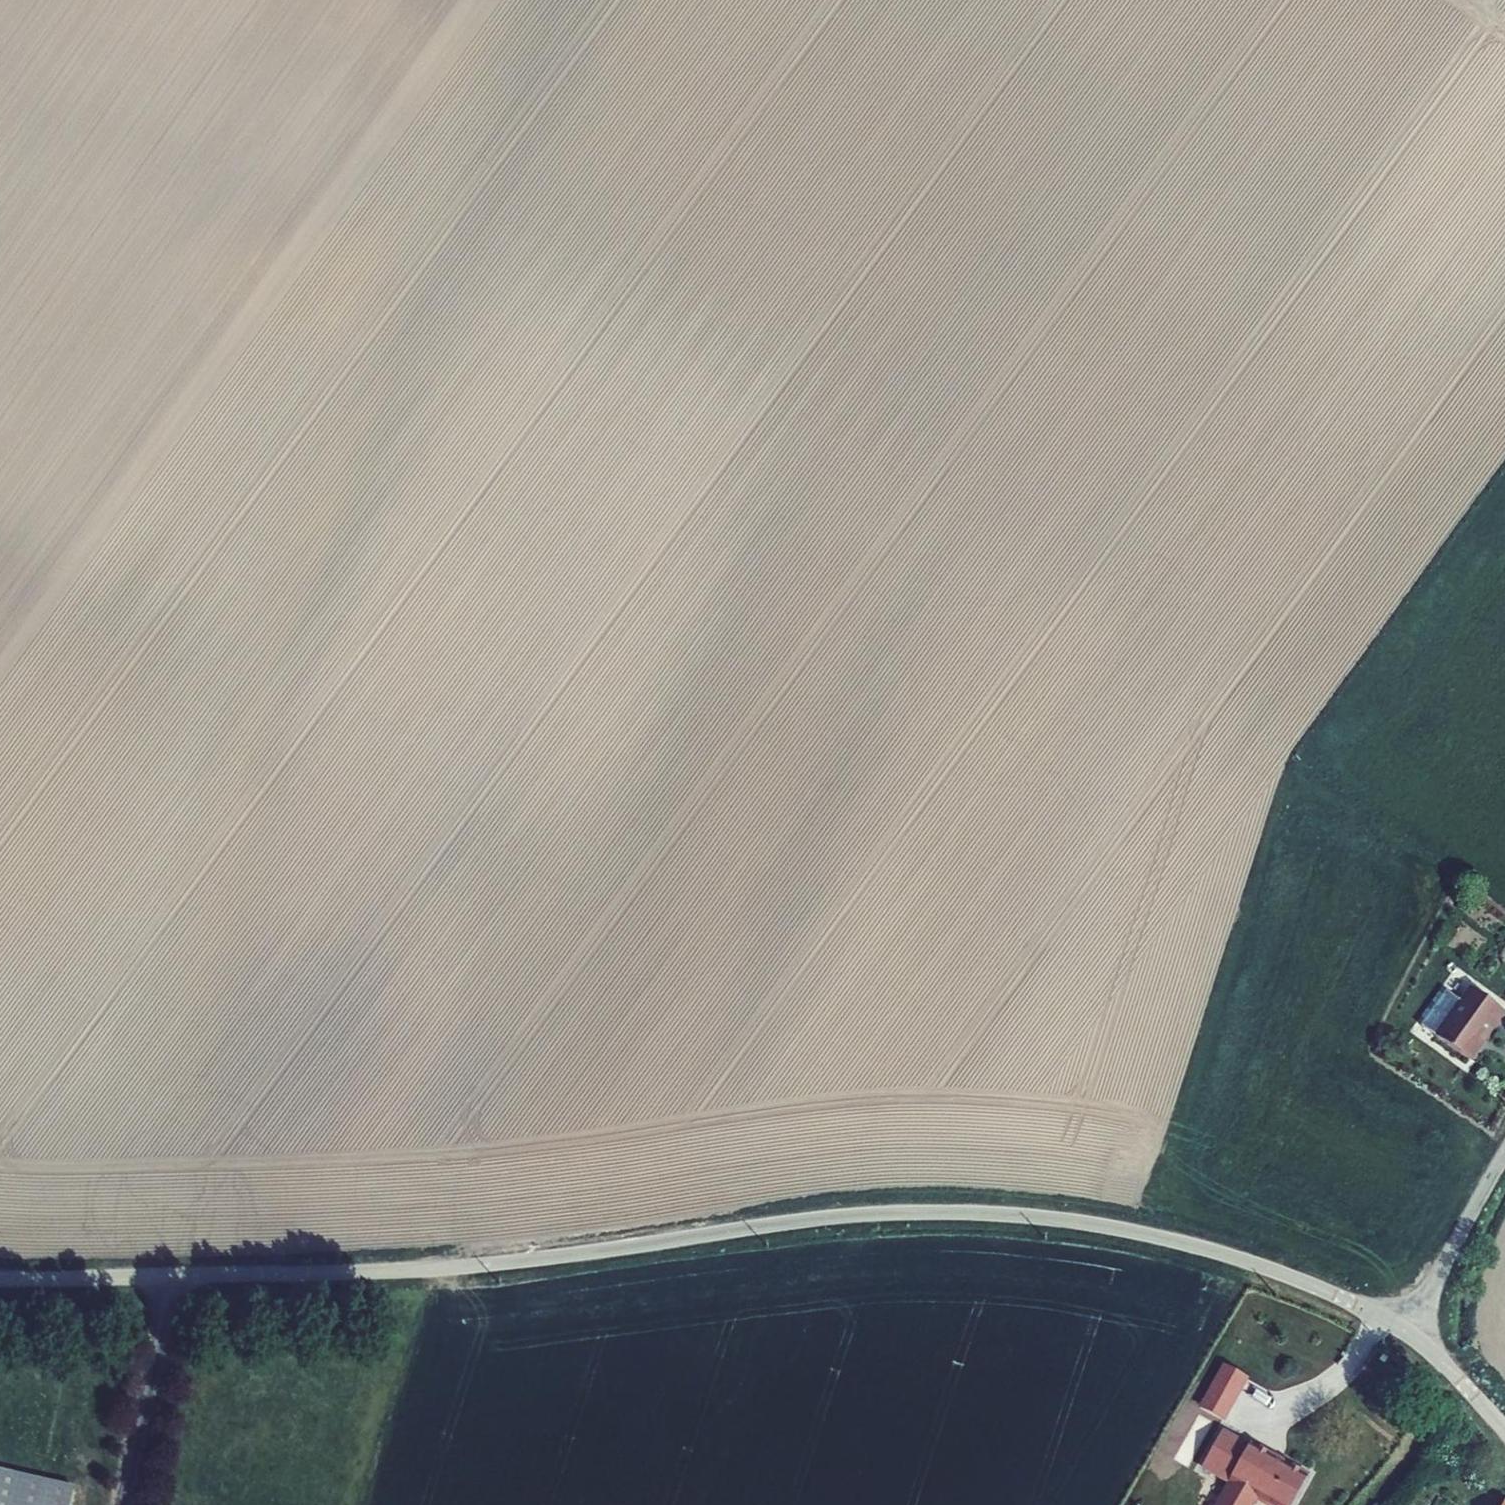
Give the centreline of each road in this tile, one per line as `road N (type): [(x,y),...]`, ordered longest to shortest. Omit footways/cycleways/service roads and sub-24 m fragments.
road 1 (unclassified): [(0,1278),(432,1270),(805,1220),(999,1214),(1221,1254),(1408,1332)]
road 2 (unclassified): [(1504,1155),(1408,1332)]
road 3 (unclassified): [(1408,1332),(1504,1430)]

